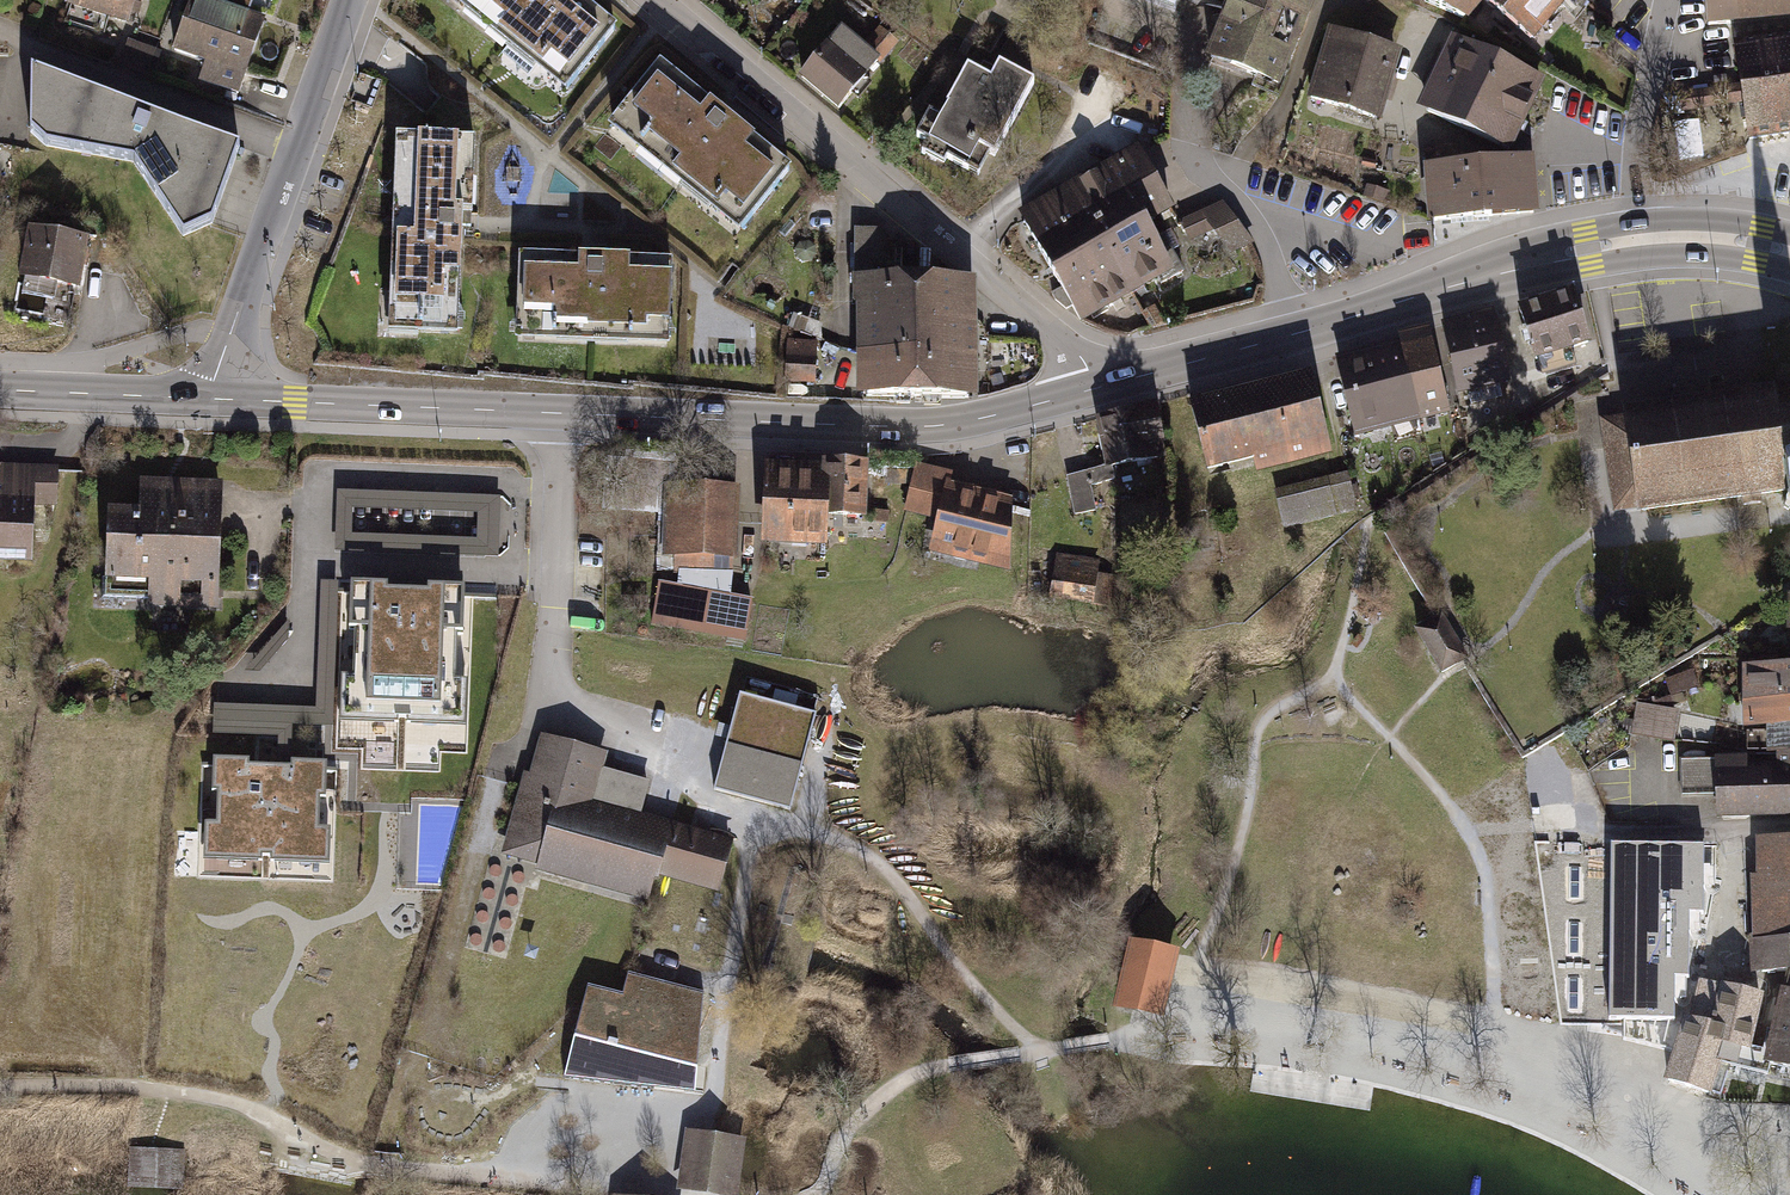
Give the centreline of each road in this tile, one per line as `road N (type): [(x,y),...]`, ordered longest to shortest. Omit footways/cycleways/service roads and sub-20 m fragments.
road 1 (secondary): [(222,400),(888,427),(988,417),(1096,388)]
road 2 (residential): [(654,0),(1072,349),(1096,388)]
road 3 (secondary): [(1096,388),(1639,240)]
road 4 (track): [(1039,1052),(970,983),(889,871),(863,850),(706,807),(657,757)]
road 5 (track): [(699,1194),(730,953),(758,820)]
road 6 (residential): [(297,146),(28,52),(0,31)]
road 7 (residential): [(297,146),(228,340),(222,400)]
road 8 (residential): [(1668,0),(1640,122),(1639,240)]
road 9 (secondary): [(0,391),(222,400)]
road 10 (residential): [(349,0),(297,146)]
road 11 (secondary): [(1639,240),(1712,238),(1789,253)]

